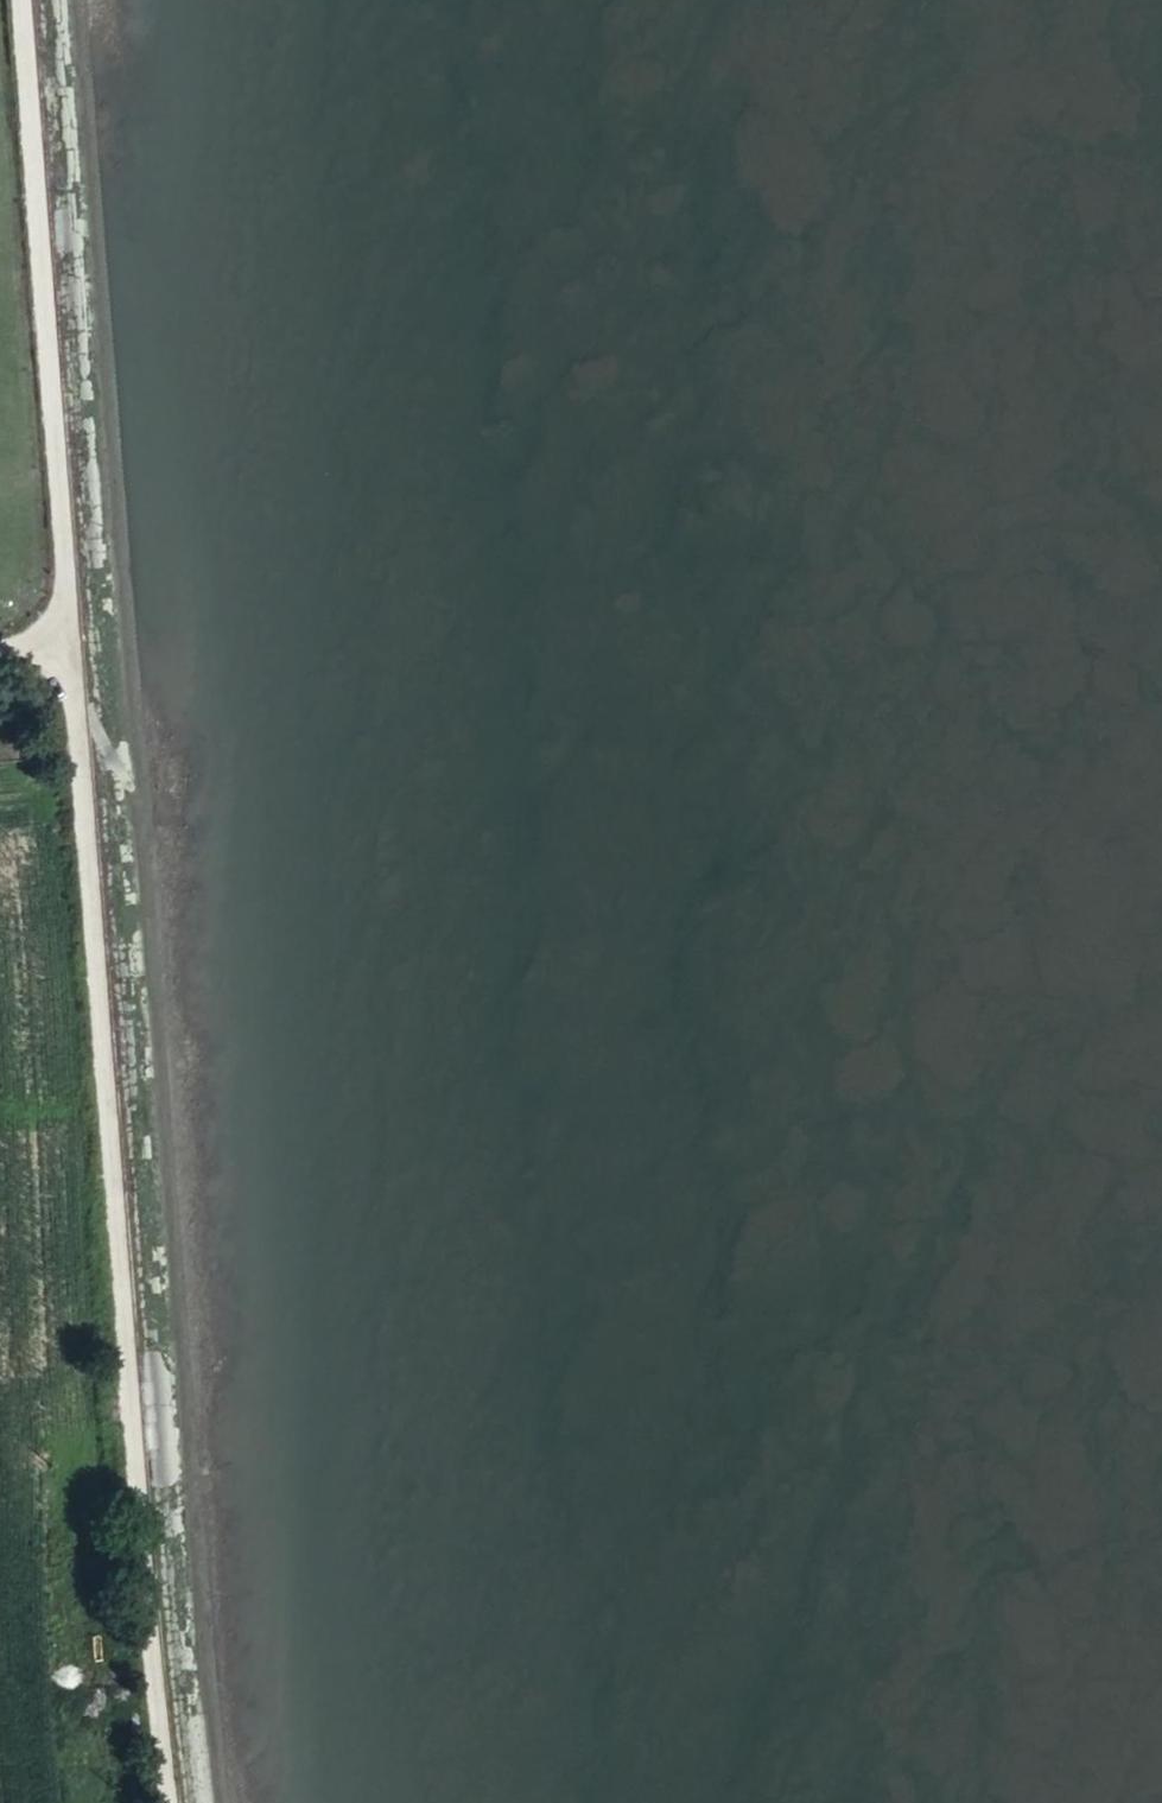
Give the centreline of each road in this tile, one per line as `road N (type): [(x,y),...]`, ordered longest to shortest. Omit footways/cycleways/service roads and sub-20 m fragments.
road 1 (track): [(0,120),(157,1802)]

